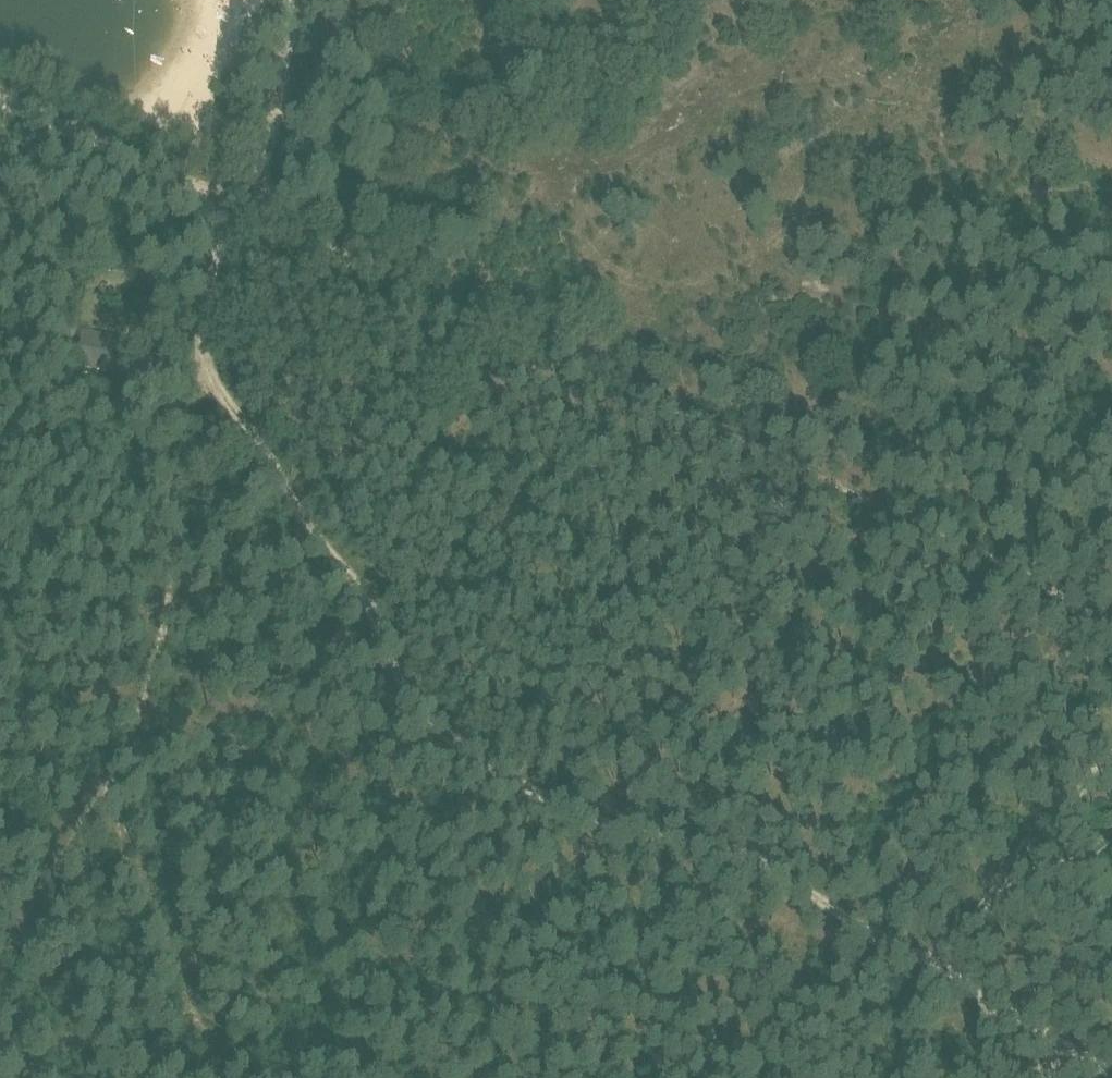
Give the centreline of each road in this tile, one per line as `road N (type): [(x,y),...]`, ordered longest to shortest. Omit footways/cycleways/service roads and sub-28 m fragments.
road 1 (track): [(234,194),(796,456),(1111,620)]
road 2 (track): [(234,194),(0,88)]
road 3 (track): [(276,0),(234,194)]

